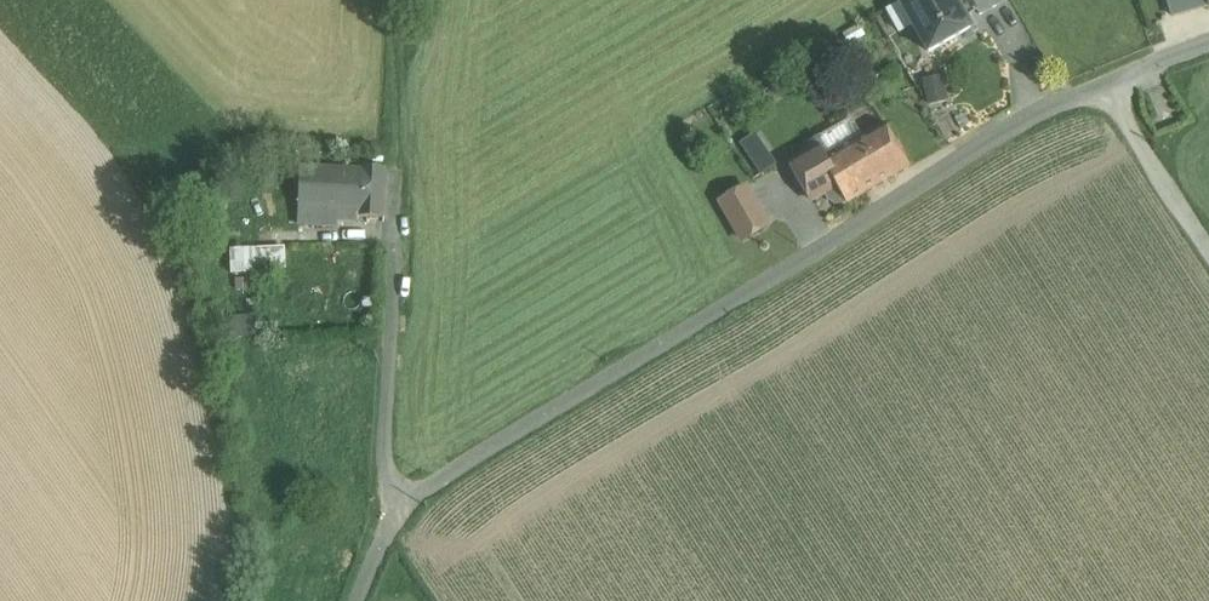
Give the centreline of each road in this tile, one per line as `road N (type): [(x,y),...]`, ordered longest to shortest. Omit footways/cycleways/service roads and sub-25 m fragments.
road 1 (unclassified): [(1208,44),(1068,99),(968,153),(718,314),(432,484),(388,524),(353,600)]

